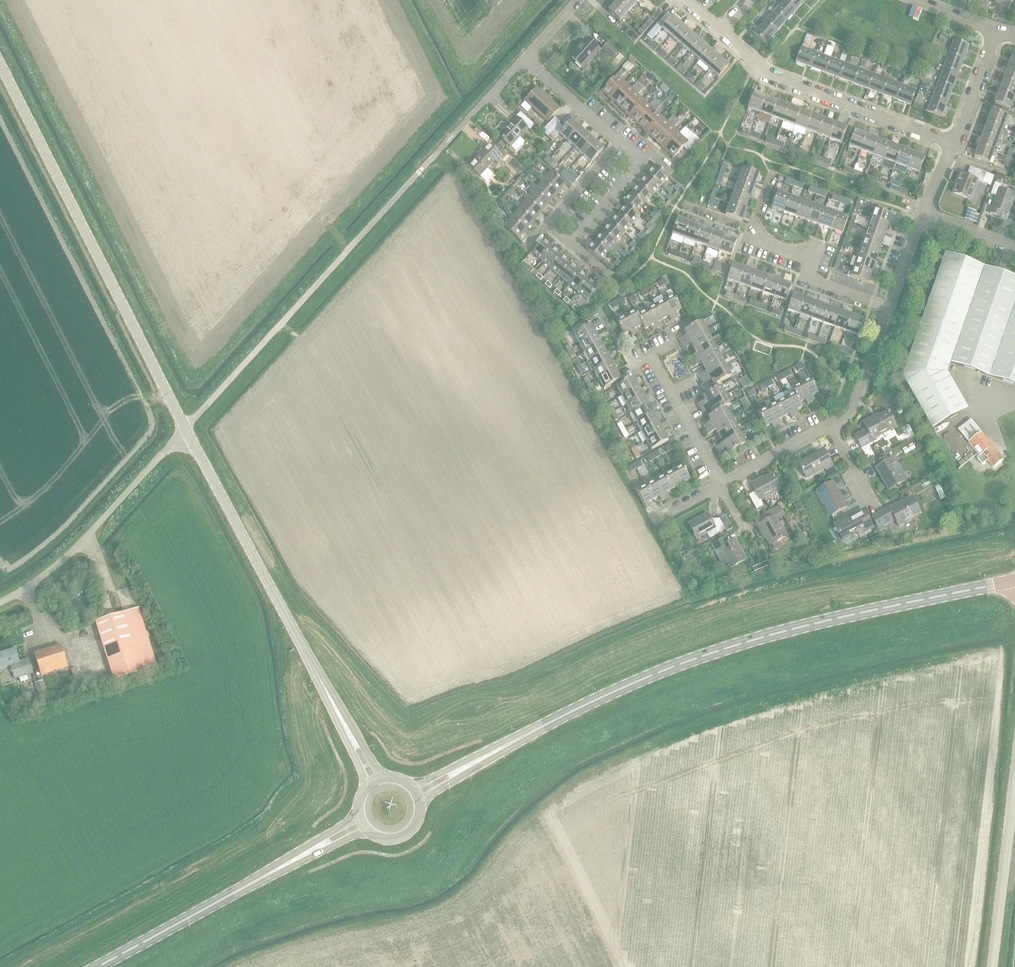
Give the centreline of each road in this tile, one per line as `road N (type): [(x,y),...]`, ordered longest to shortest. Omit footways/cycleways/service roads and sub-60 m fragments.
road 1 (secondary): [(470,766),(689,660),(1014,580)]
road 2 (tertiary): [(184,427),(0,63)]
road 3 (unclassified): [(184,427),(418,173)]
road 4 (tertiary): [(320,679),(184,427)]
road 5 (residential): [(953,143),(773,76),(721,32)]
road 6 (unclassified): [(0,599),(56,566),(184,427)]
road 7 (secondary): [(96,966),(306,853)]
road 8 (unclassified): [(992,966),(1014,779)]
road 9 (residential): [(418,173),(525,57)]
road 10 (residential): [(830,425),(857,395),(888,309)]
road 11 (residential): [(622,141),(525,57)]
road 12 (residential): [(720,484),(830,425)]
road 13 (residential): [(995,30),(953,143)]

